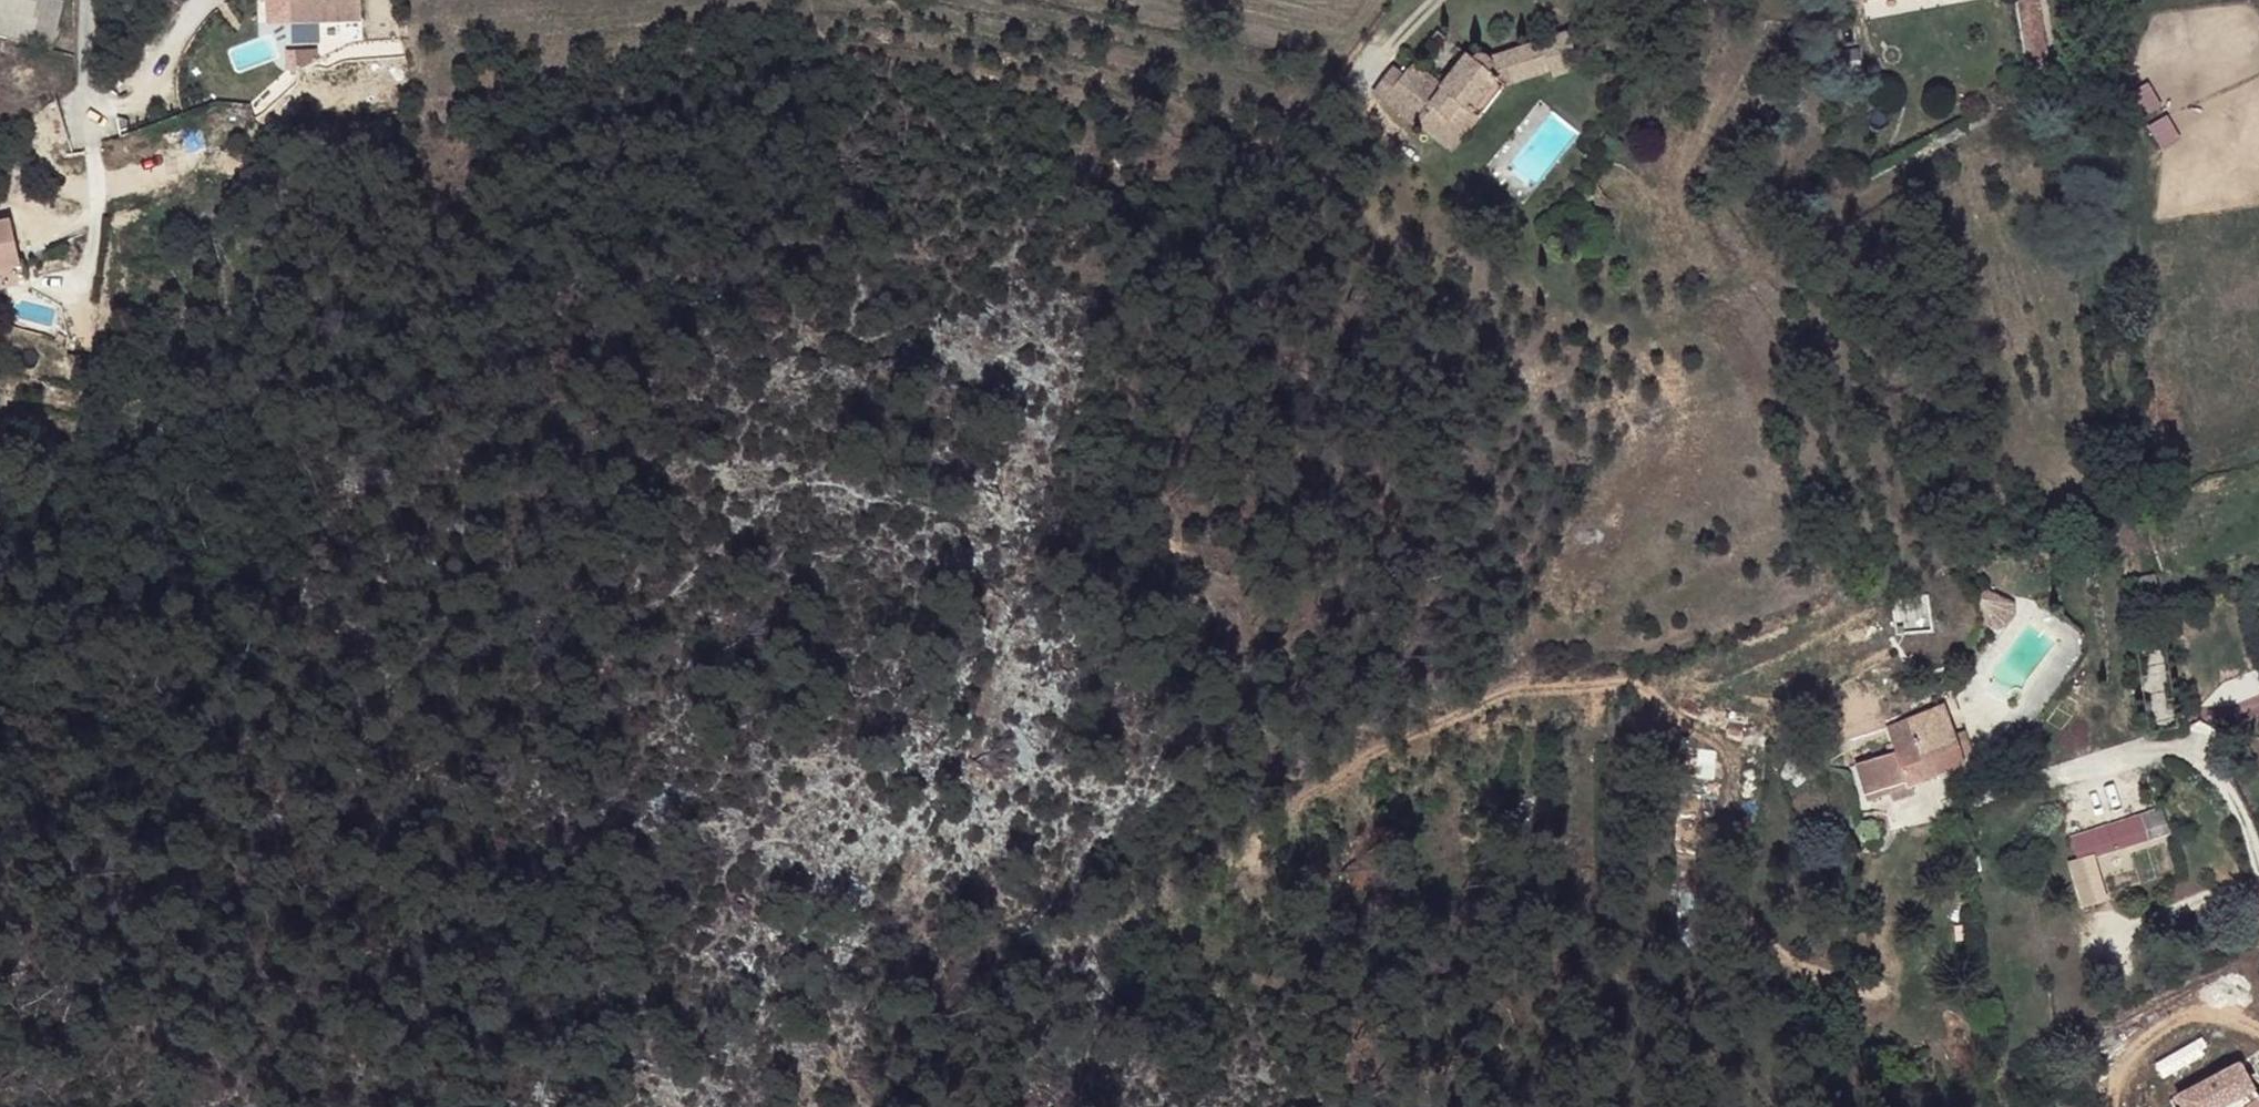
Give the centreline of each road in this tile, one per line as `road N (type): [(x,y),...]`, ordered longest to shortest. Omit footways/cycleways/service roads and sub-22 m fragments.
road 1 (residential): [(2028,784),(2172,750),(2199,762),(2229,792),(2258,859)]
road 2 (residential): [(81,284),(96,217),(87,0)]

